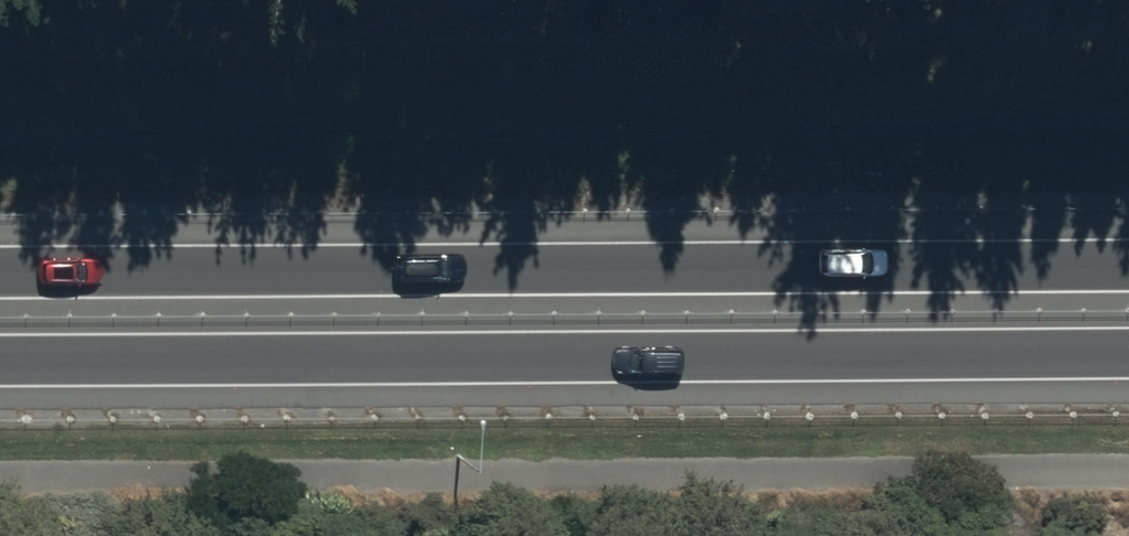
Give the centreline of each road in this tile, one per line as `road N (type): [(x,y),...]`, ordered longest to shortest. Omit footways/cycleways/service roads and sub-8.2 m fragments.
road 1 (trunk): [(0,272),(1128,265)]
road 2 (trunk): [(1128,353),(0,359)]

